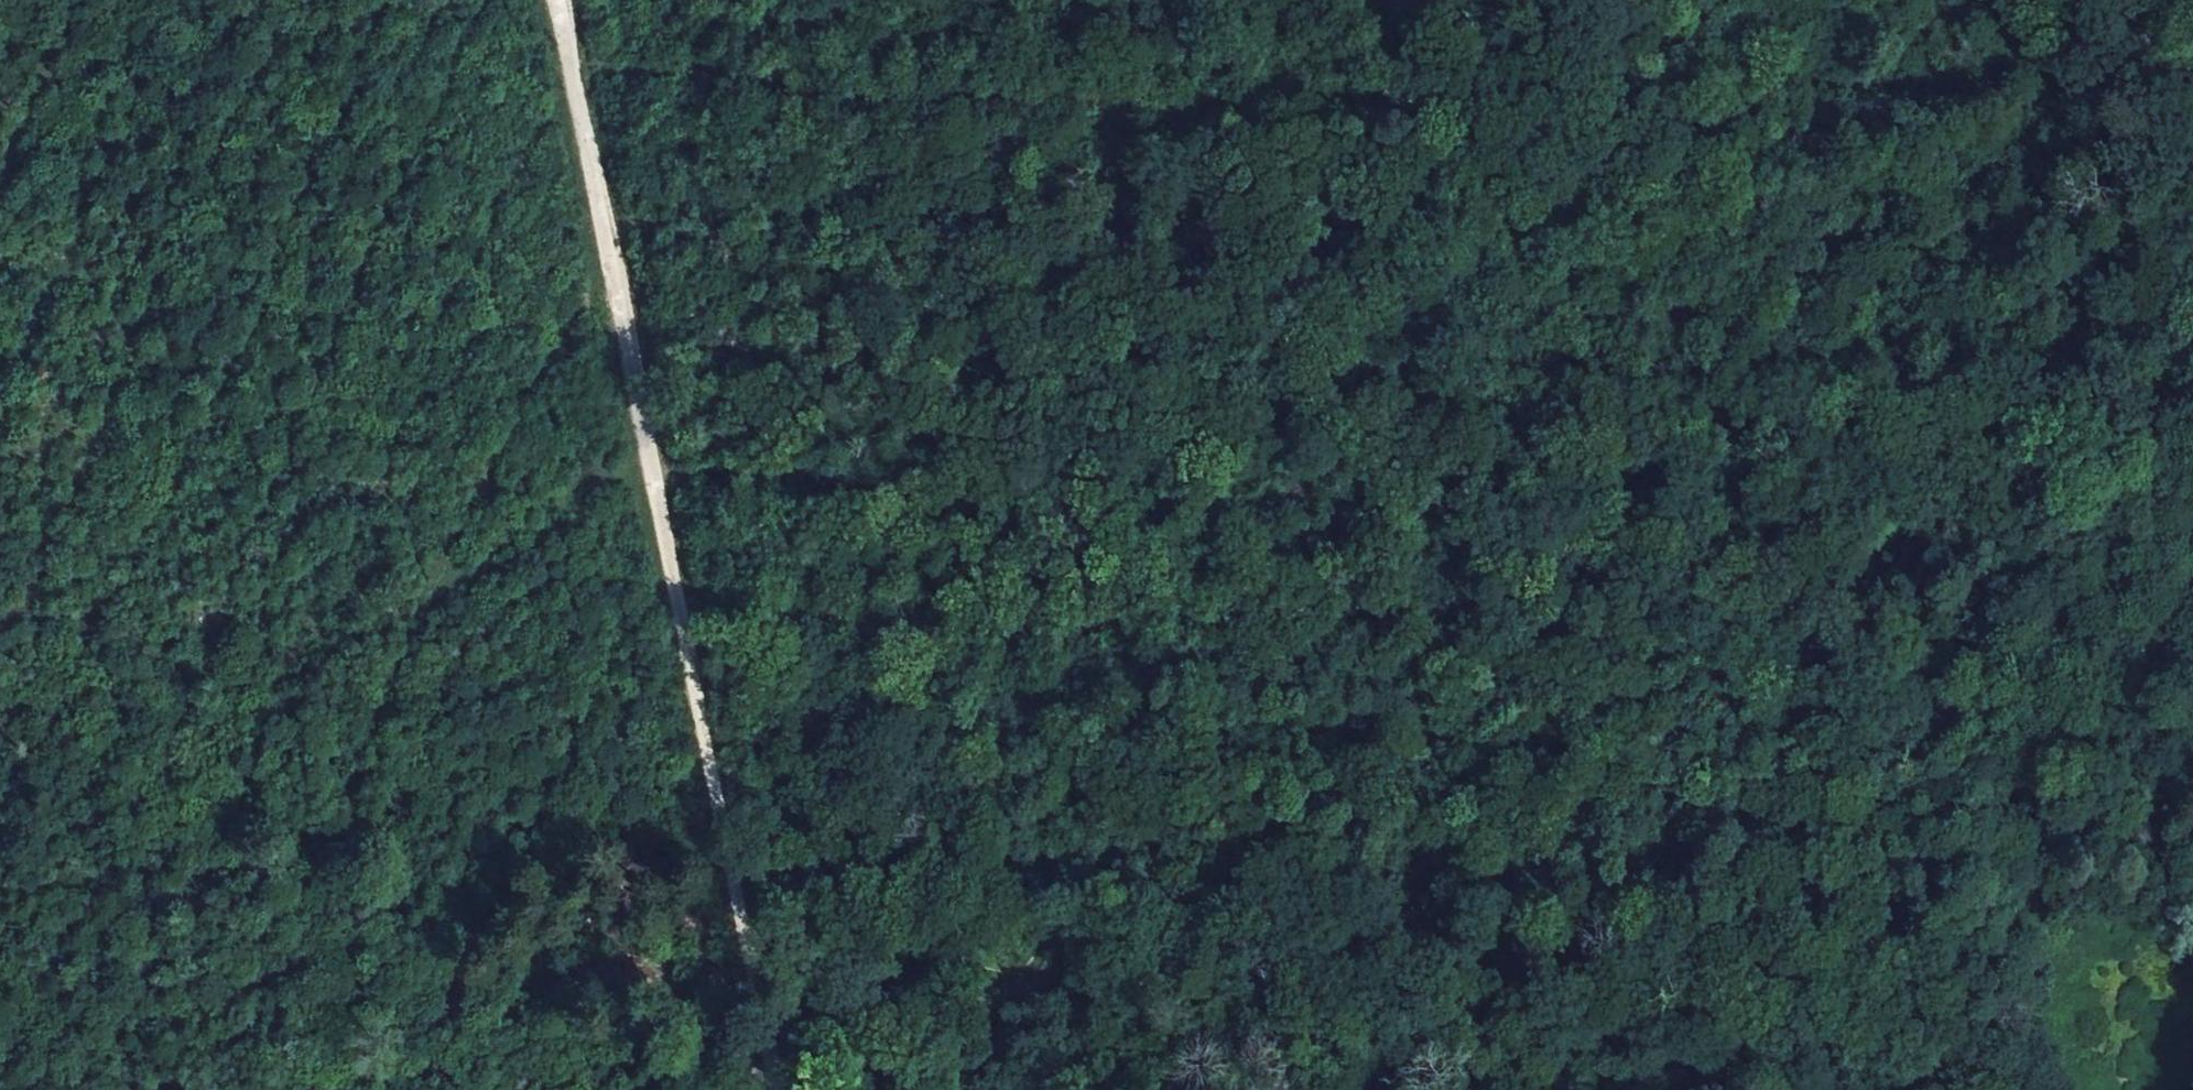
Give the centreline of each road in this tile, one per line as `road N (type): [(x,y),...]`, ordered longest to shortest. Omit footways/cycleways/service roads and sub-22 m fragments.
road 1 (track): [(774,1089),(552,0)]
road 2 (track): [(1952,670),(1835,890),(1798,1037),(1800,1089)]

